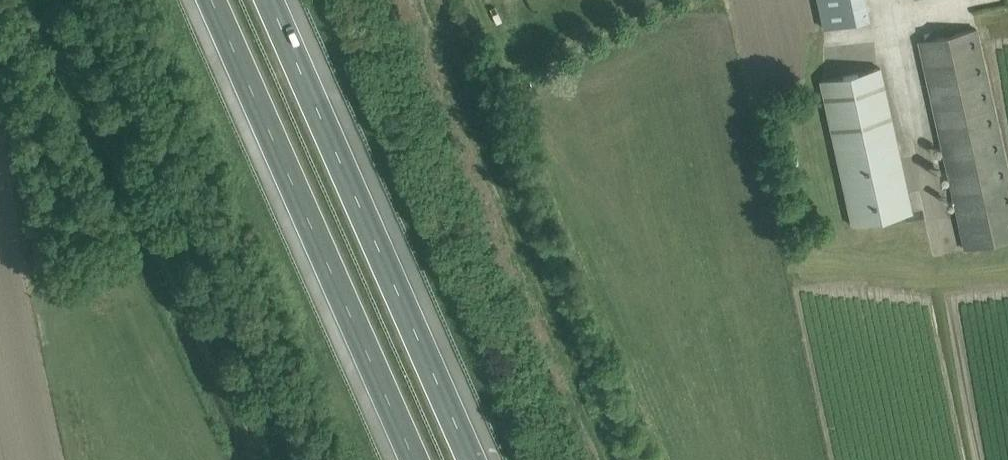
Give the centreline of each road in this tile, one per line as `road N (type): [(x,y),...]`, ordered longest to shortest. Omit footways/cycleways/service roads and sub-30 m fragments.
road 1 (motorway): [(482,459),(275,0)]
road 2 (motorway): [(216,0),(420,459)]

